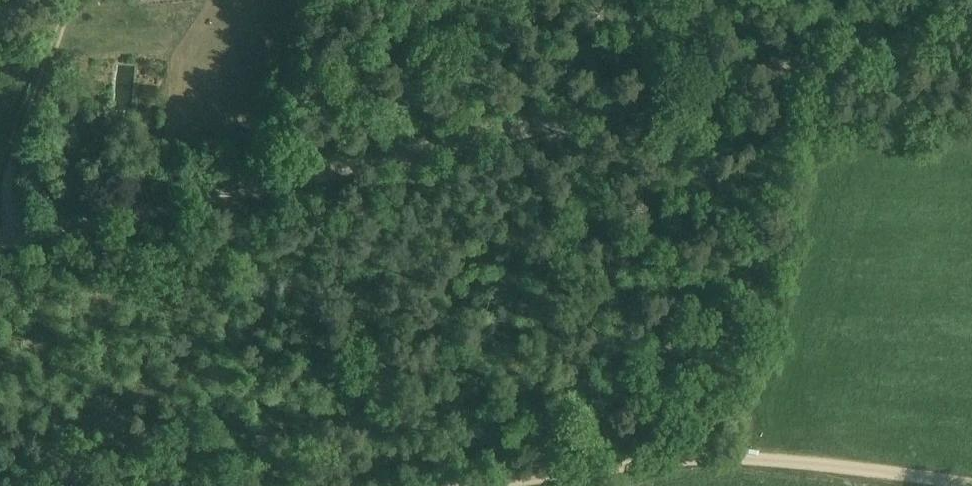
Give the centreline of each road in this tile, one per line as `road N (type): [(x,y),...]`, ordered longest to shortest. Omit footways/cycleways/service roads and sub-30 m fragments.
road 1 (track): [(0,236),(971,25)]
road 2 (track): [(971,485),(708,457),(482,485)]

